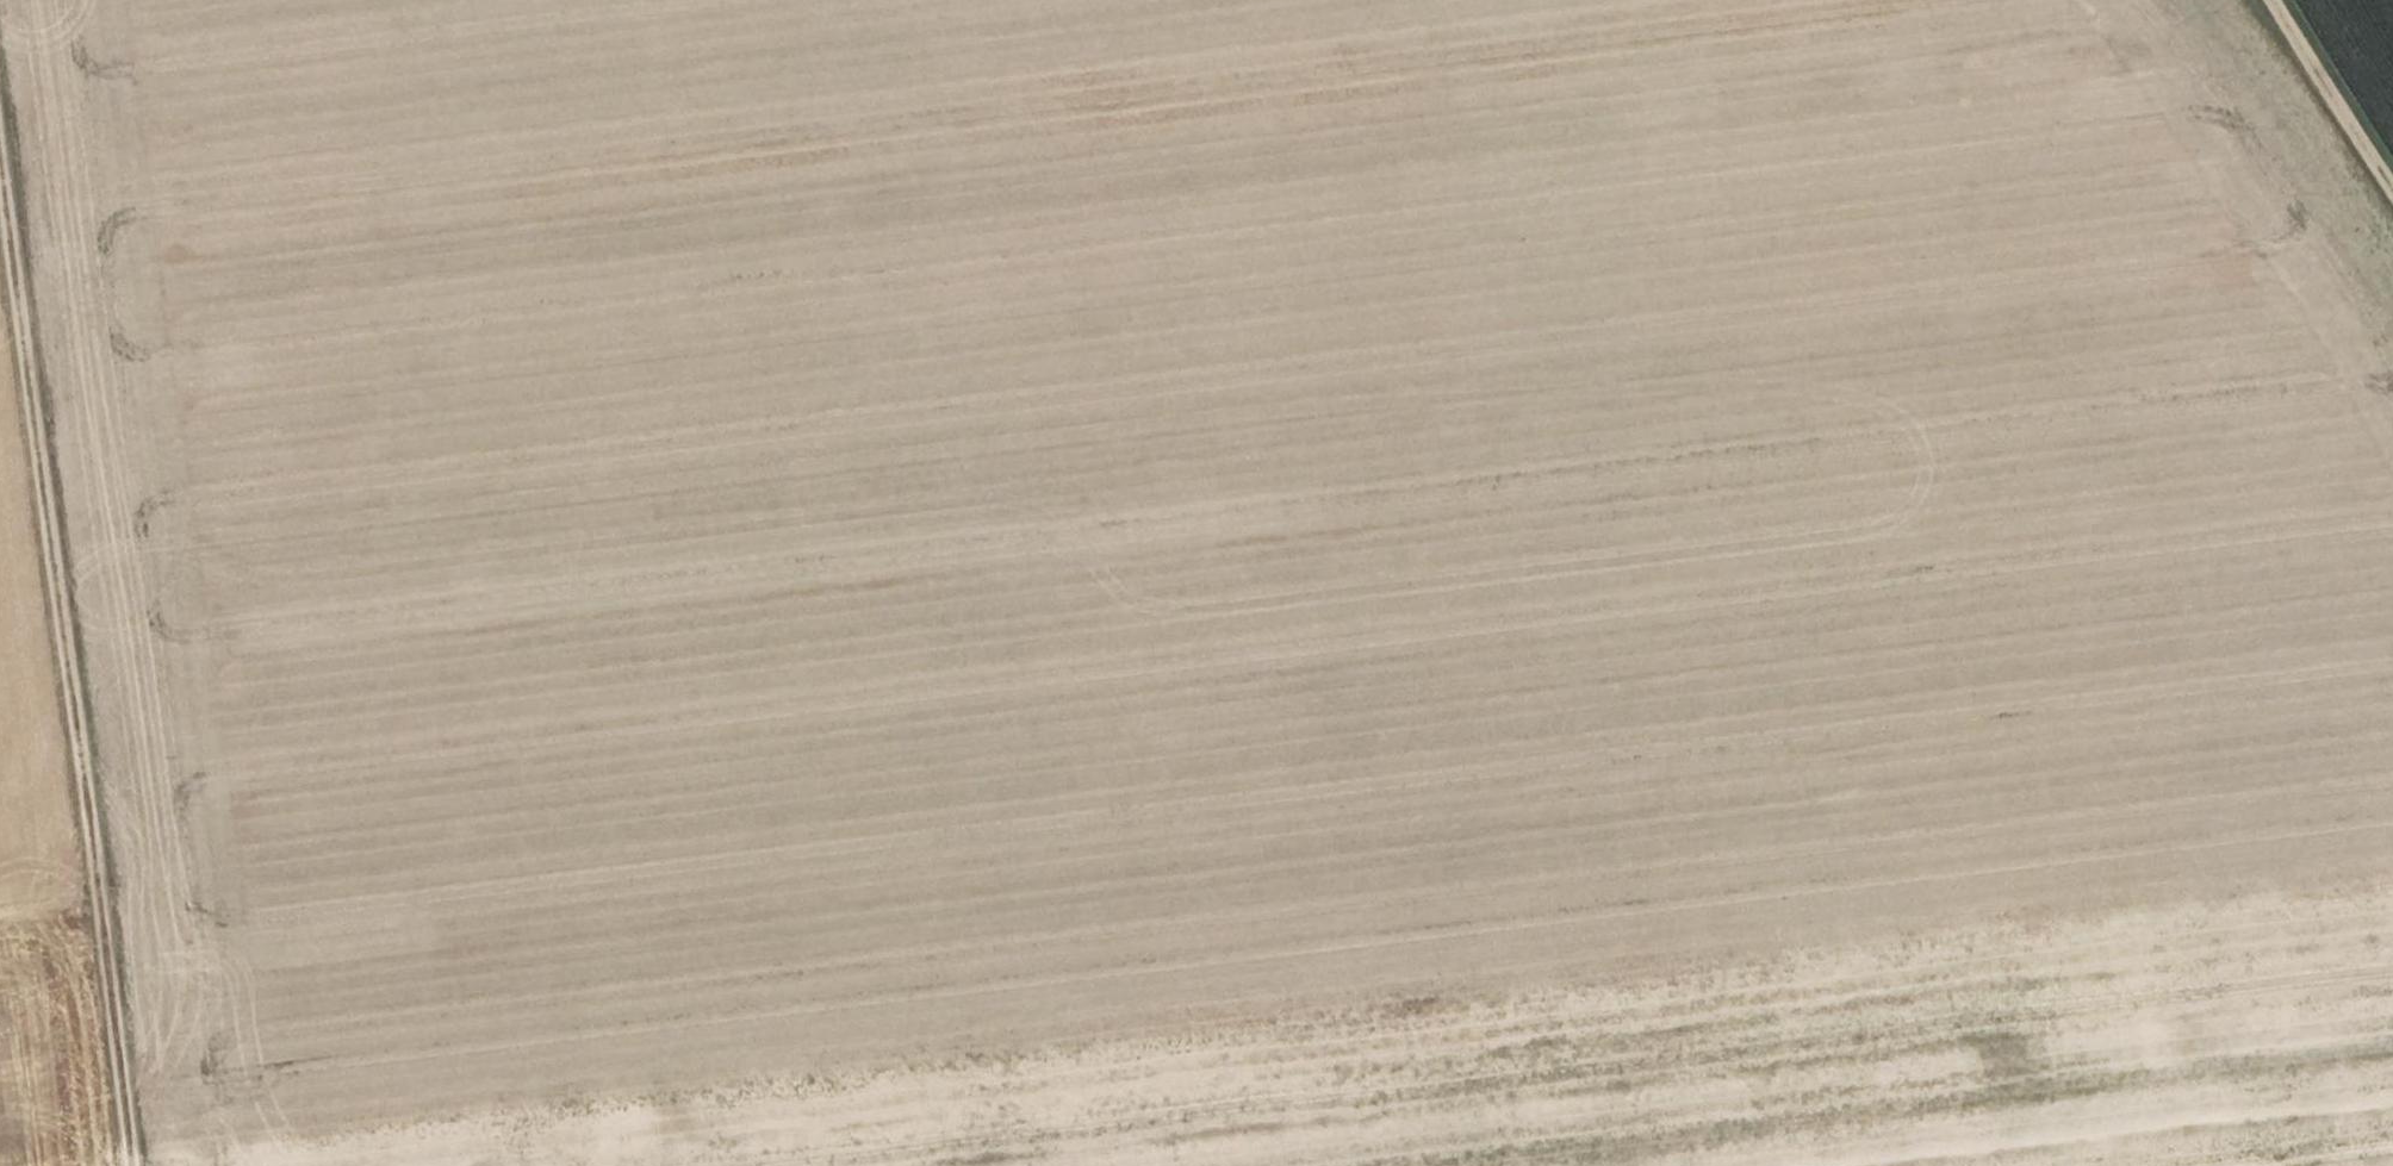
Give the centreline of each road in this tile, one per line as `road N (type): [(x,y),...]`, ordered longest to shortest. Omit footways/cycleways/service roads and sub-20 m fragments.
road 1 (track): [(0,153),(132,1165)]
road 2 (track): [(2392,199),(2263,0)]

